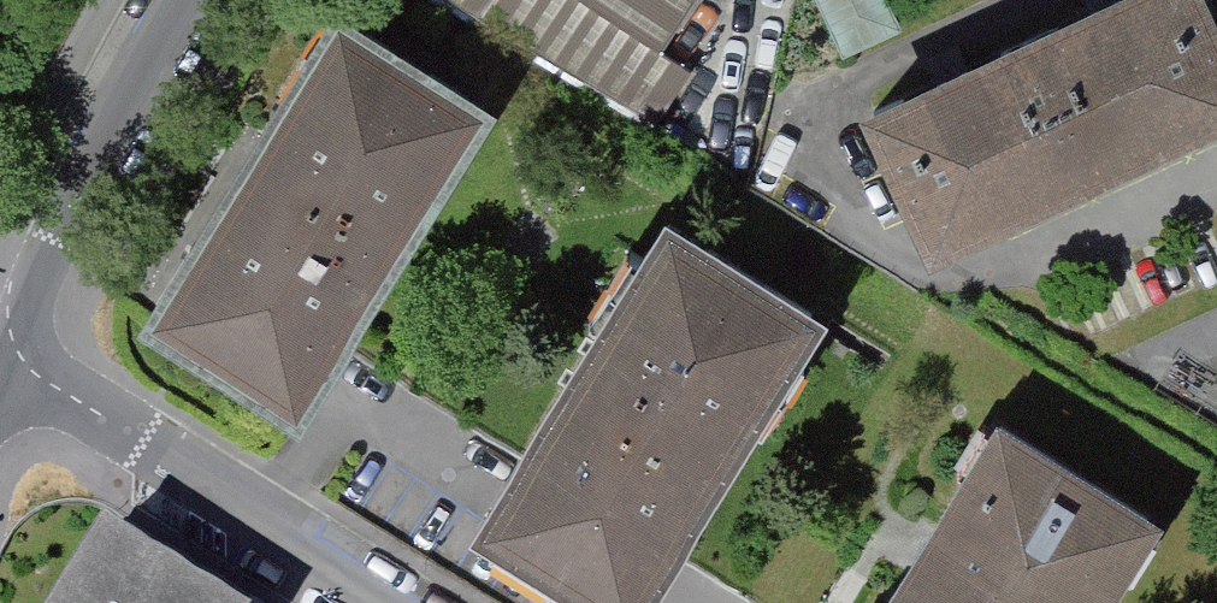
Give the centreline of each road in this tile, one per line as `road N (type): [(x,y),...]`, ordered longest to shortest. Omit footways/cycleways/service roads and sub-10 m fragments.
road 1 (residential): [(11,364),(391,602)]
road 2 (residential): [(11,364),(52,256),(184,0)]

